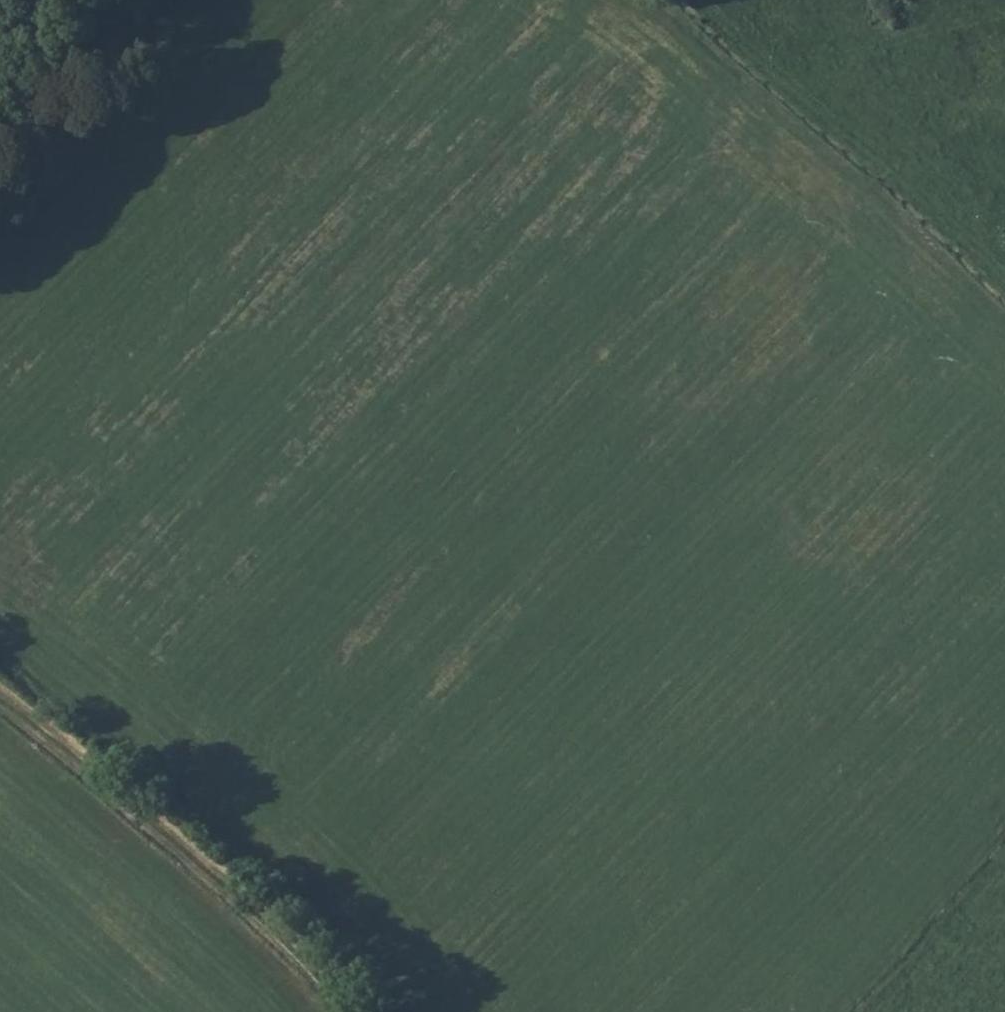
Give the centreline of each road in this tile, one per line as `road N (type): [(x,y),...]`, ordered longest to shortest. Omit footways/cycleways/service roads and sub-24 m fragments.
road 1 (track): [(0,712),(282,948),(339,1011)]

